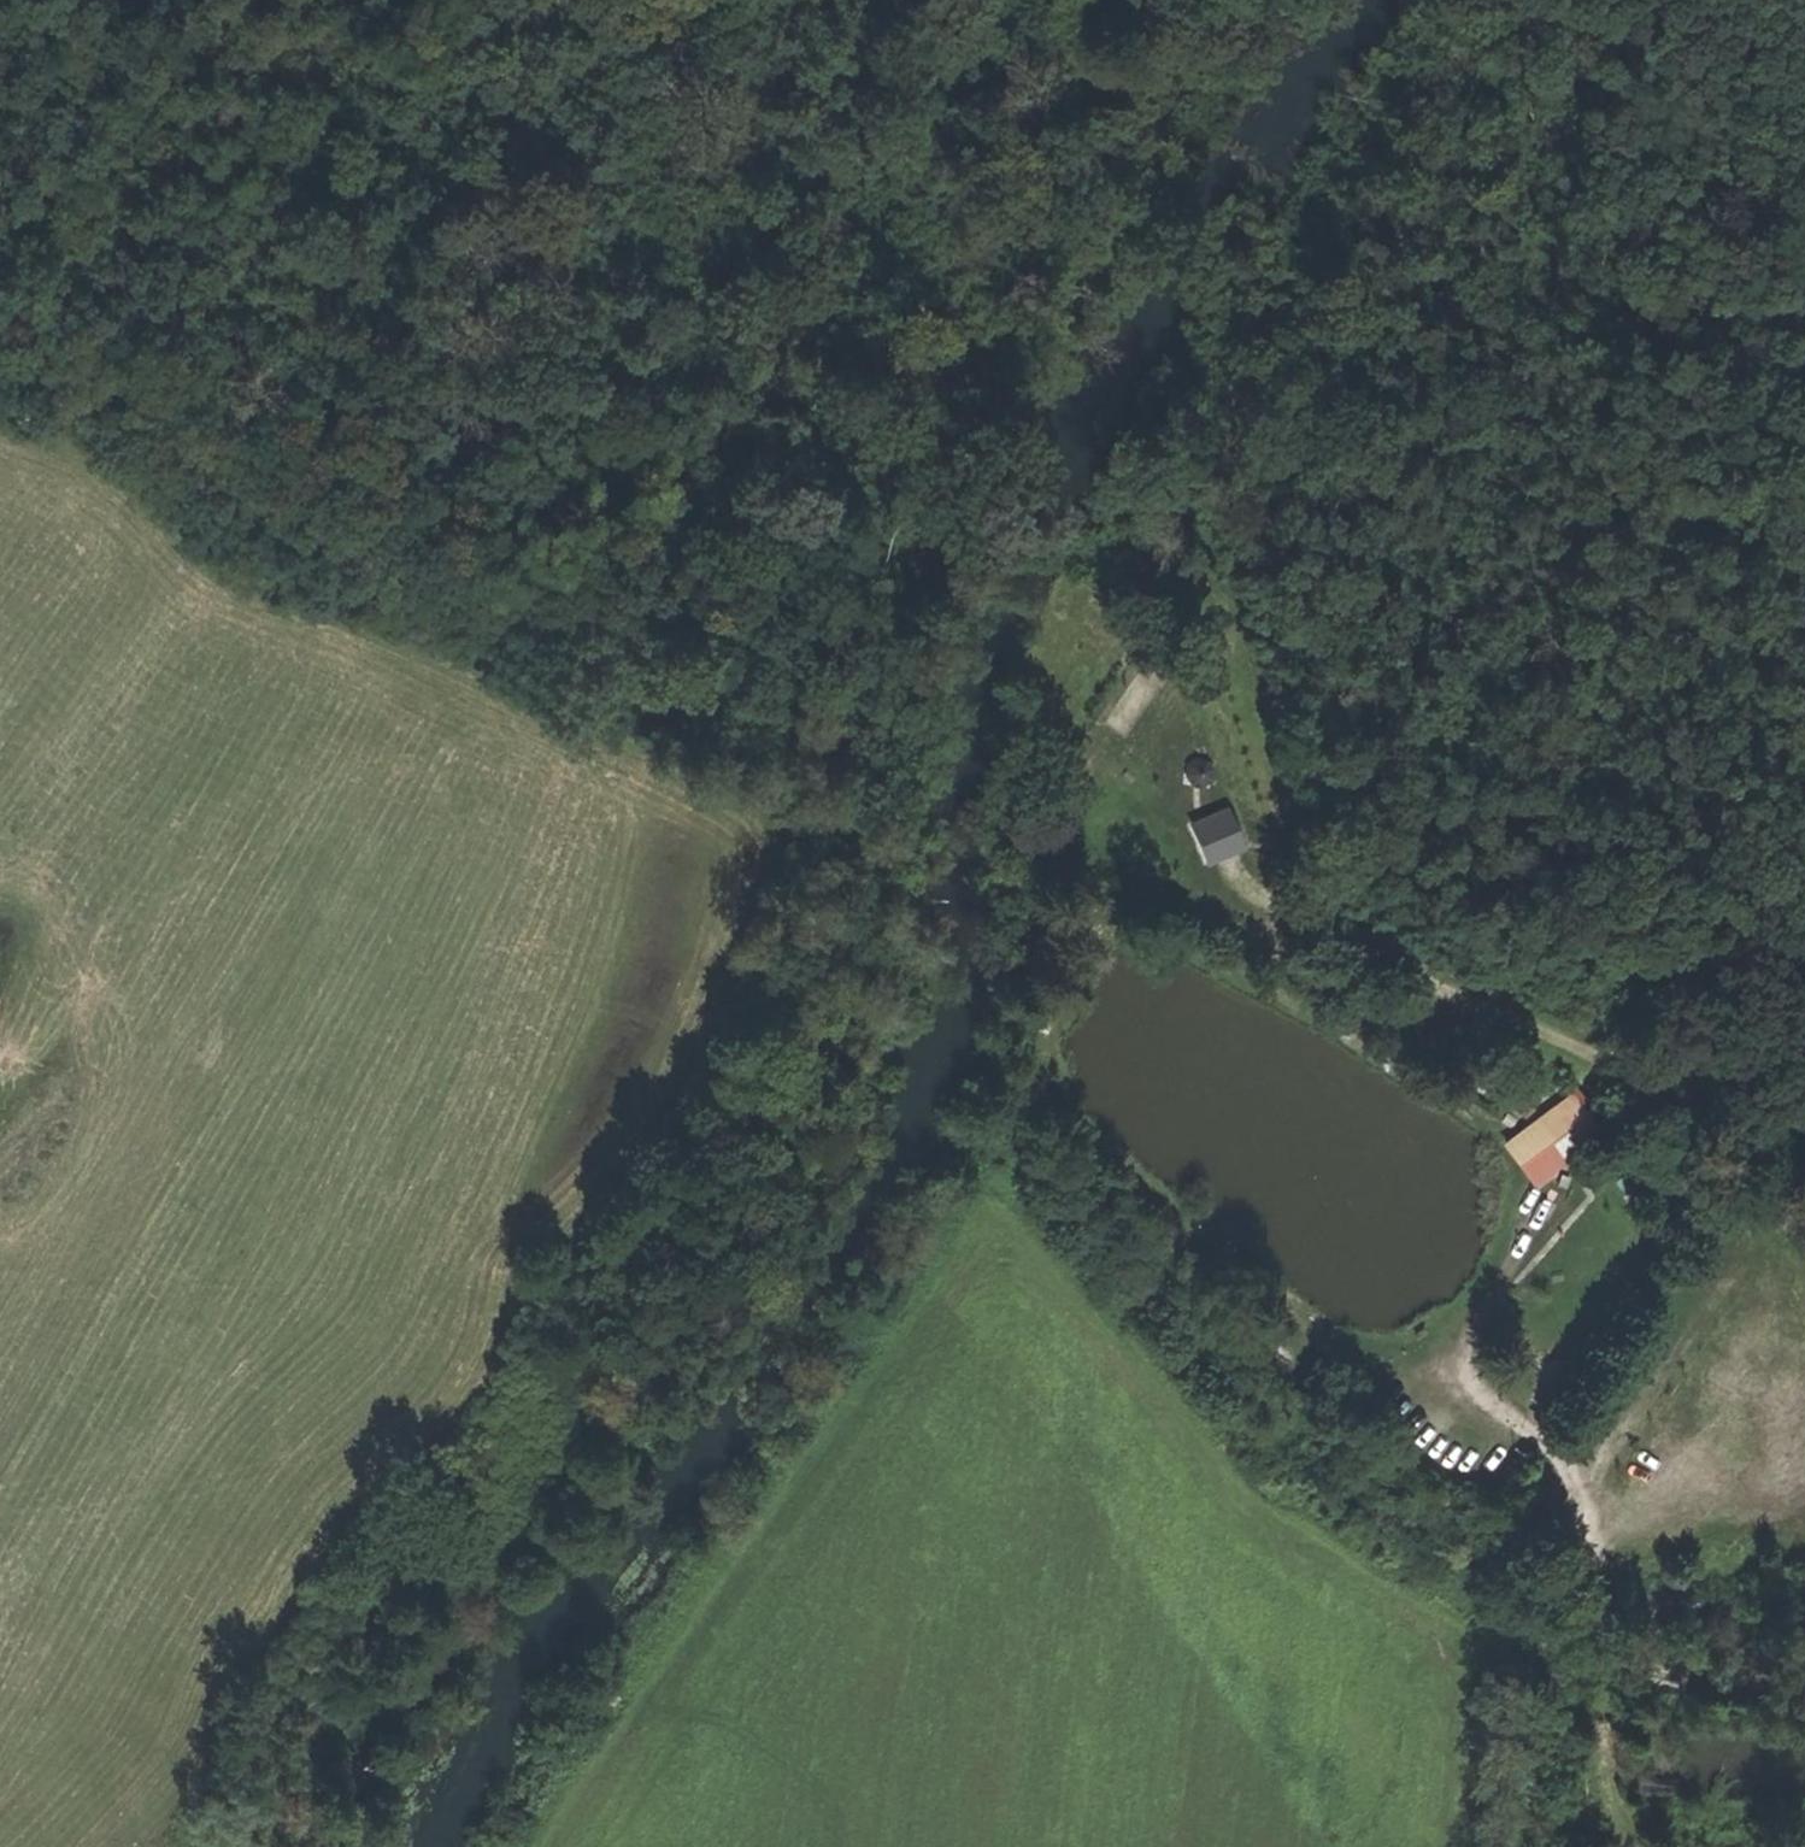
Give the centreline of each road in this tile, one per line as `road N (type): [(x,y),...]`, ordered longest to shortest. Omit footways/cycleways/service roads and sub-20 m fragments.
road 1 (track): [(1804,1690),(1605,1674),(1562,1453),(1464,1381),(1461,1342),(1586,1201)]
road 2 (track): [(1605,1674),(1621,1846)]

